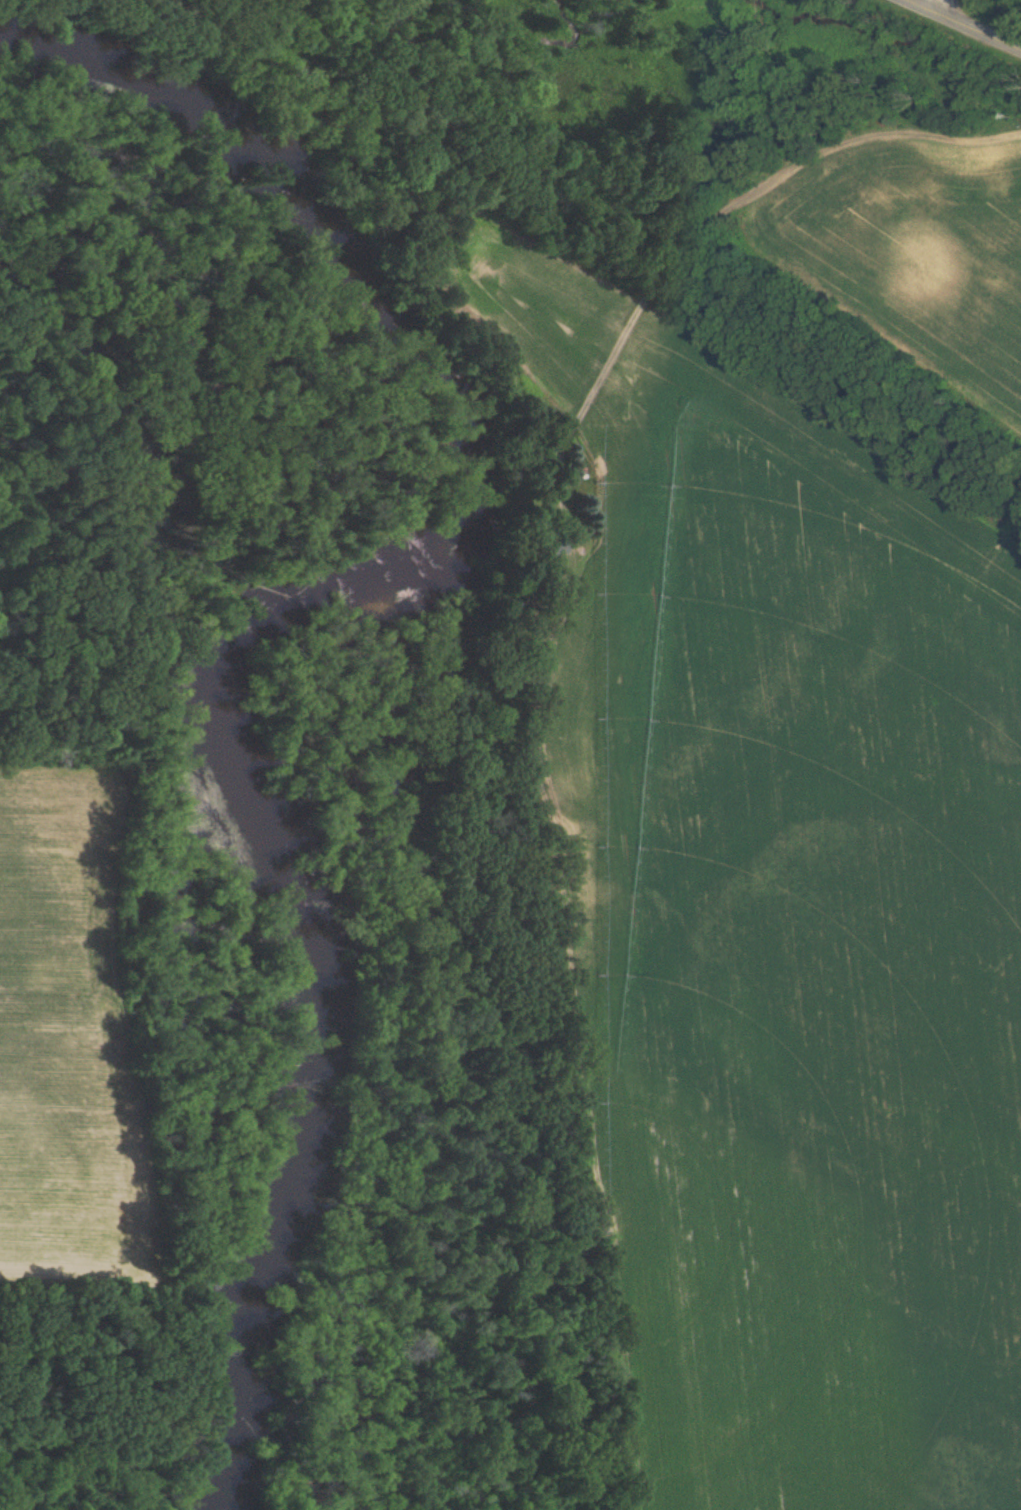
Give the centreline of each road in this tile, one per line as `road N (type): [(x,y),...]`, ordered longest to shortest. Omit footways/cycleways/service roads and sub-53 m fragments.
road 1 (secondary): [(905,0),(1020,51)]

